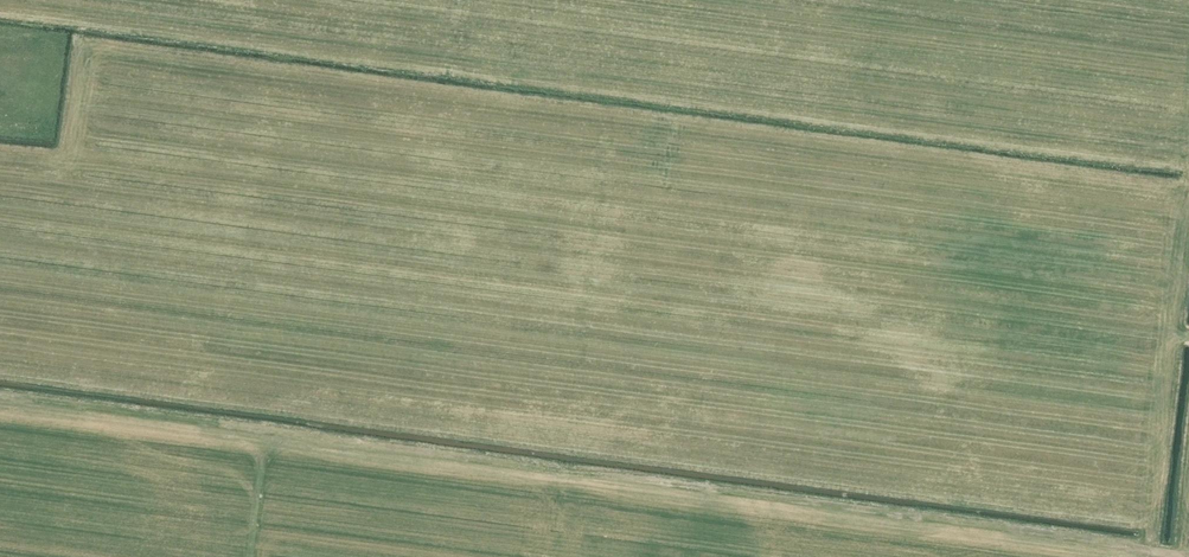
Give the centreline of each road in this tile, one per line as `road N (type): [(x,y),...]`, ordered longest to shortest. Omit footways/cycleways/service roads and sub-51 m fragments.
road 1 (track): [(0,396),(1188,555)]

